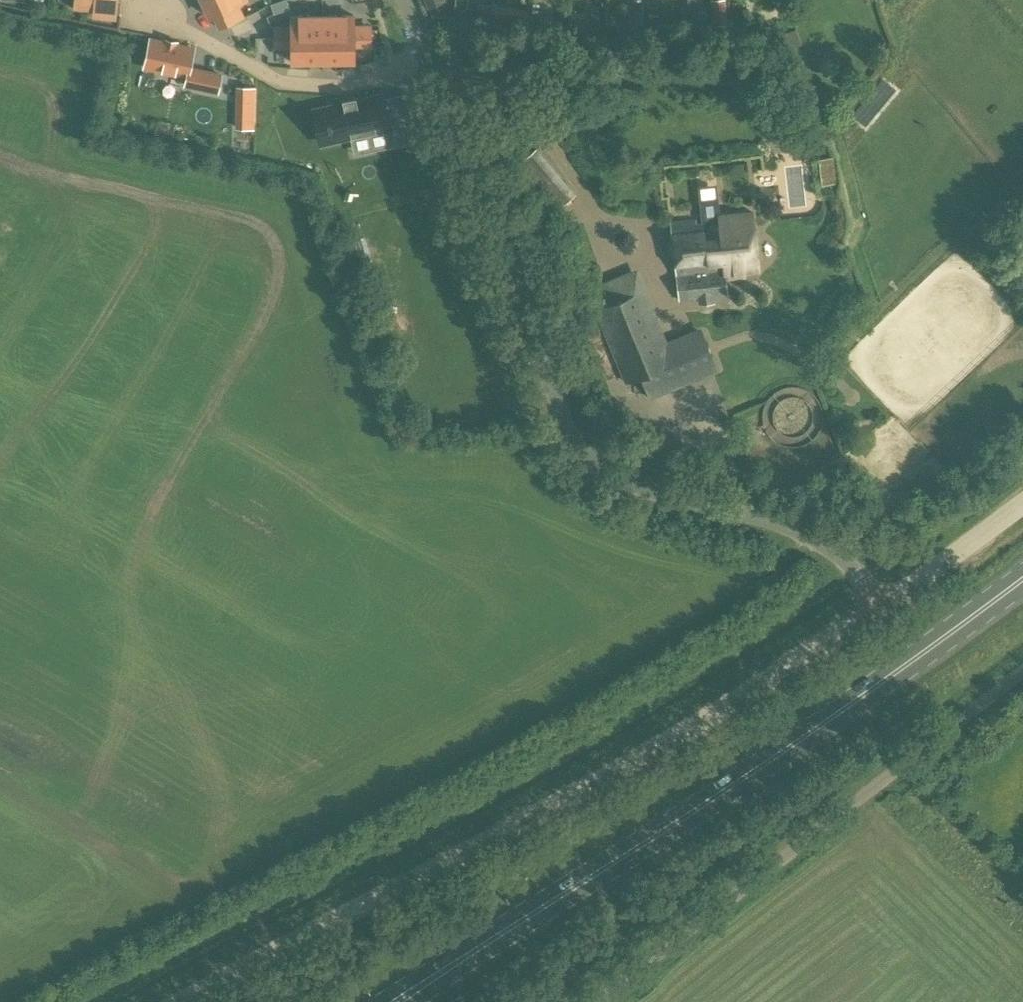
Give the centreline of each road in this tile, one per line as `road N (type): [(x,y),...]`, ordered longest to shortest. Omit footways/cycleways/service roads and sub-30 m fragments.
road 1 (unclassified): [(175,1001),(515,827),(881,607)]
road 2 (unclassified): [(881,607),(849,561),(807,533),(611,478),(573,435),(429,59)]
road 3 (primary): [(484,943),(695,811),(1022,577)]
road 4 (unclassified): [(1022,671),(596,1001)]
road 5 (residential): [(131,0),(282,85),(342,86),(429,59)]
road 6 (unclassified): [(881,607),(1022,501)]

